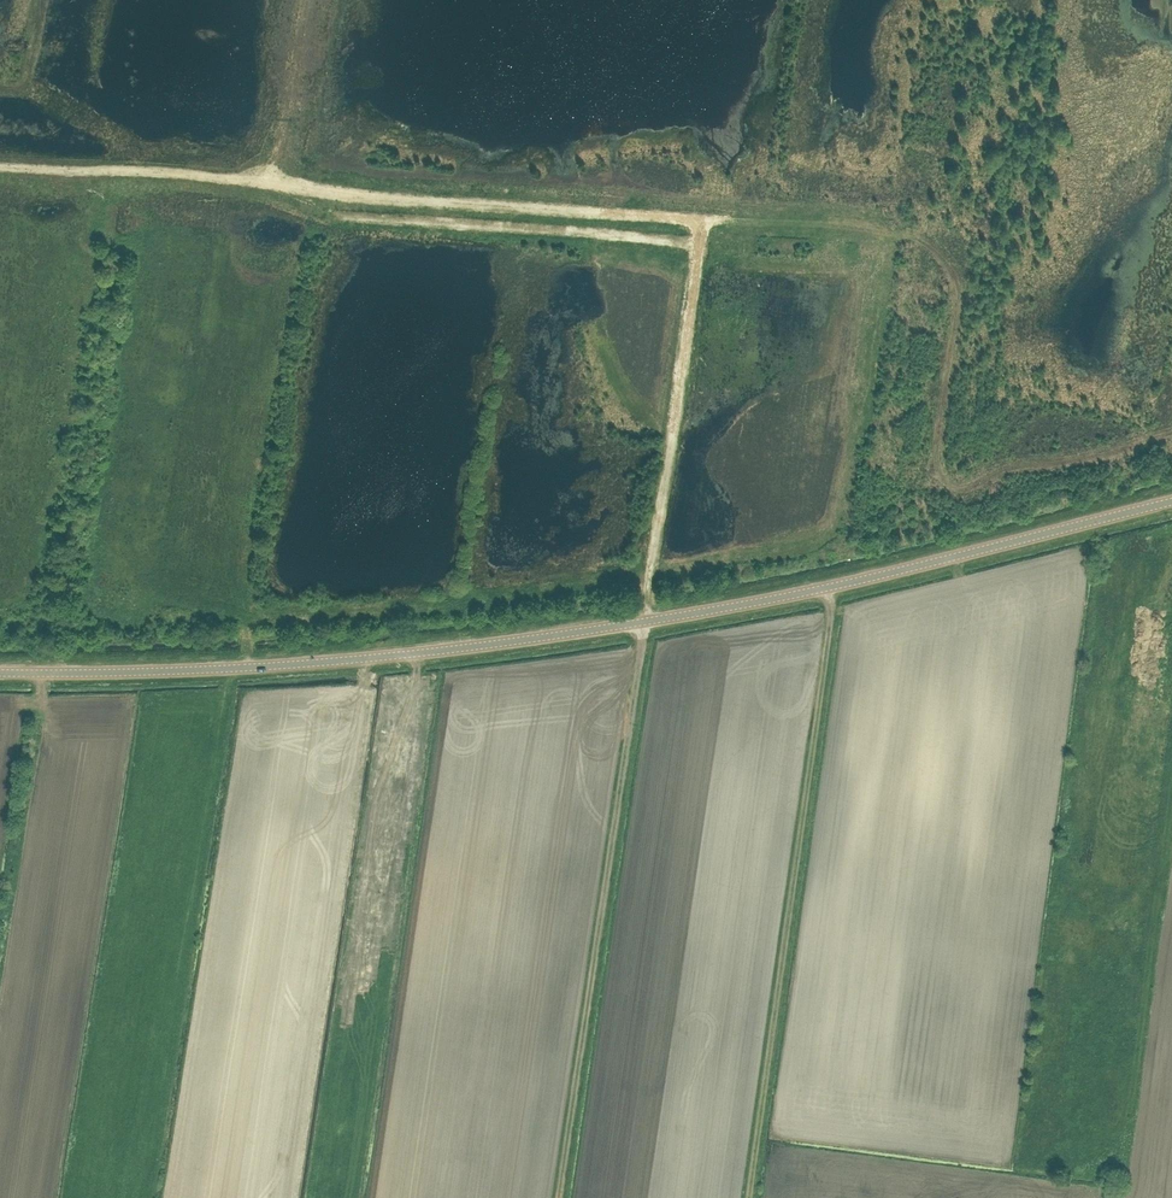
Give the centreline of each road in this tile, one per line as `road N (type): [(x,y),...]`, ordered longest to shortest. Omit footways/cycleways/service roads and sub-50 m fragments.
road 1 (unclassified): [(1171,501),(889,573),(603,627),(230,668),(0,671)]
road 2 (track): [(737,220),(376,198),(192,174),(0,168)]
road 3 (track): [(703,218),(644,620)]

